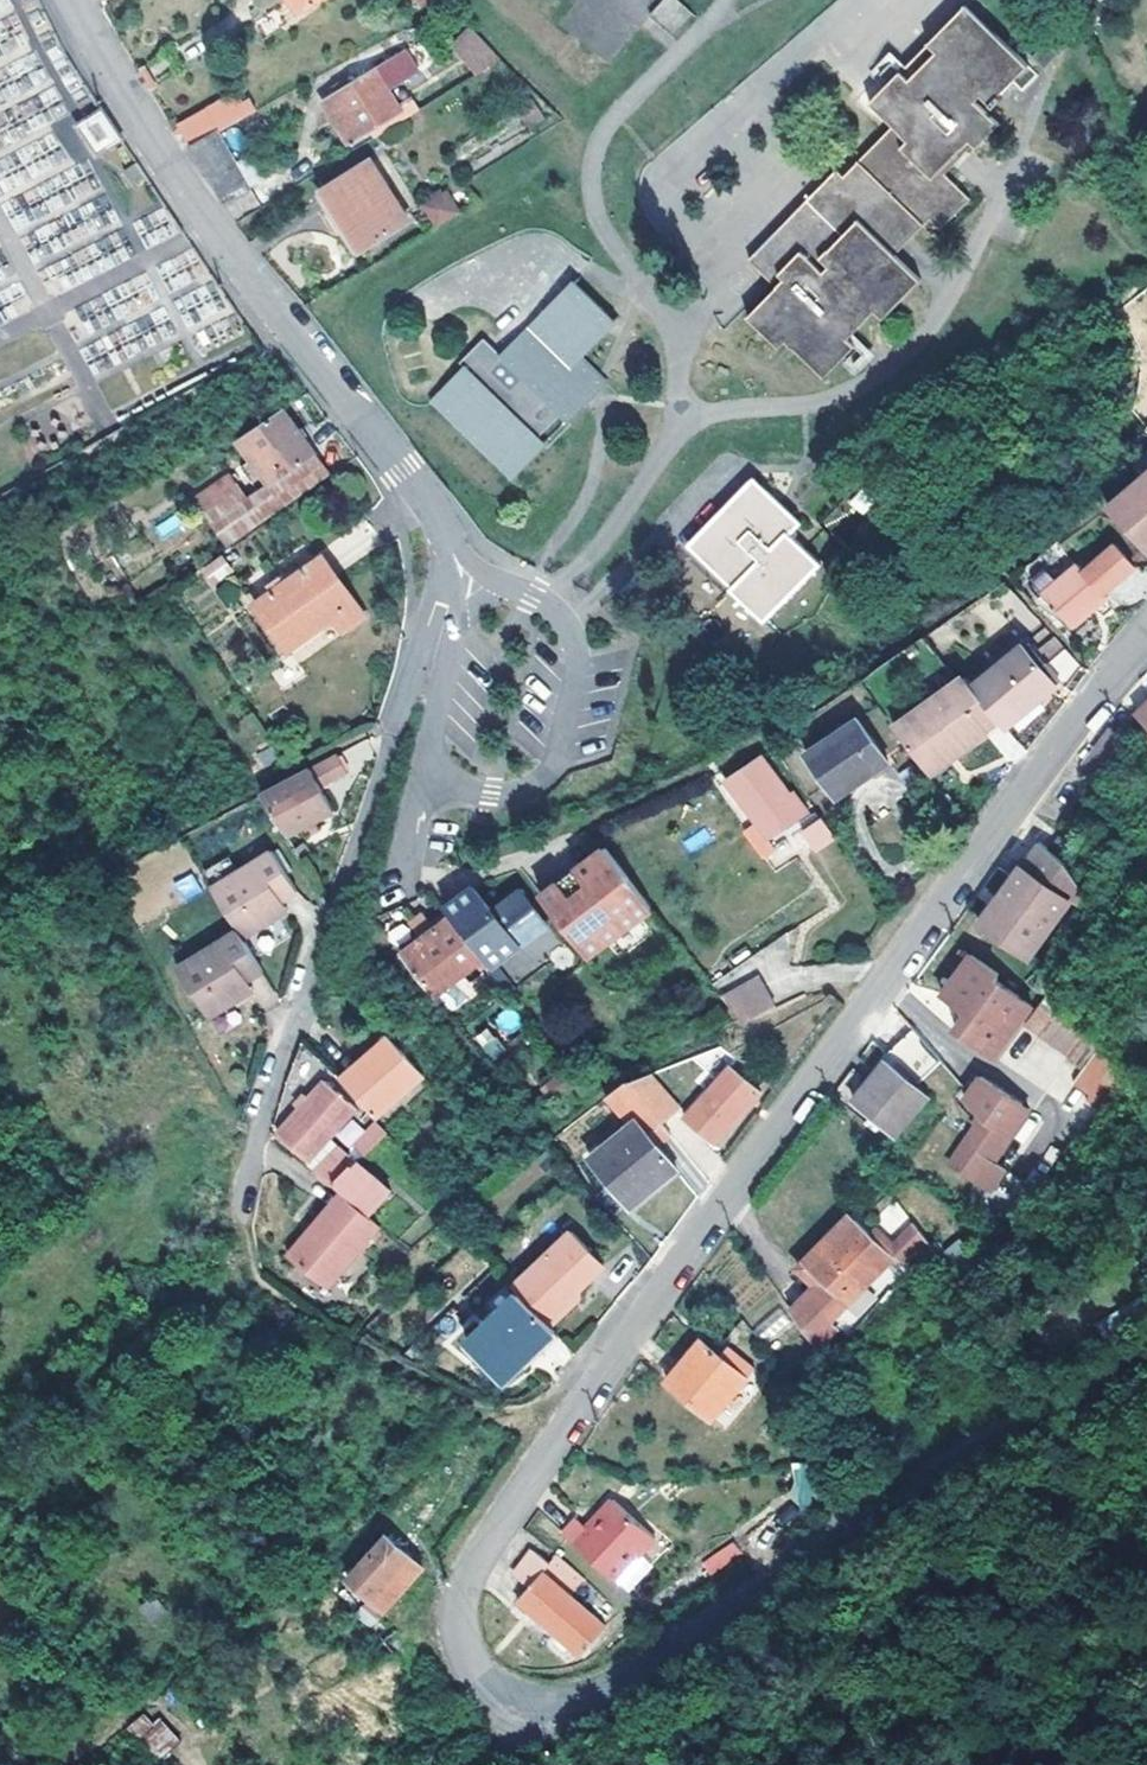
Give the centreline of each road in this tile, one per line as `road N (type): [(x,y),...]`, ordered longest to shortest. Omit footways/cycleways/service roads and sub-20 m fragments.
road 1 (residential): [(1146,626),(1111,661),(644,1294),(469,1566),(455,1596),(459,1674),(503,1701),(591,1687),(925,1476)]
road 2 (residential): [(70,0),(169,164),(463,544)]
road 3 (residential): [(250,1138),(463,544)]
road 4 (unclassified): [(925,1476),(1146,1346)]

